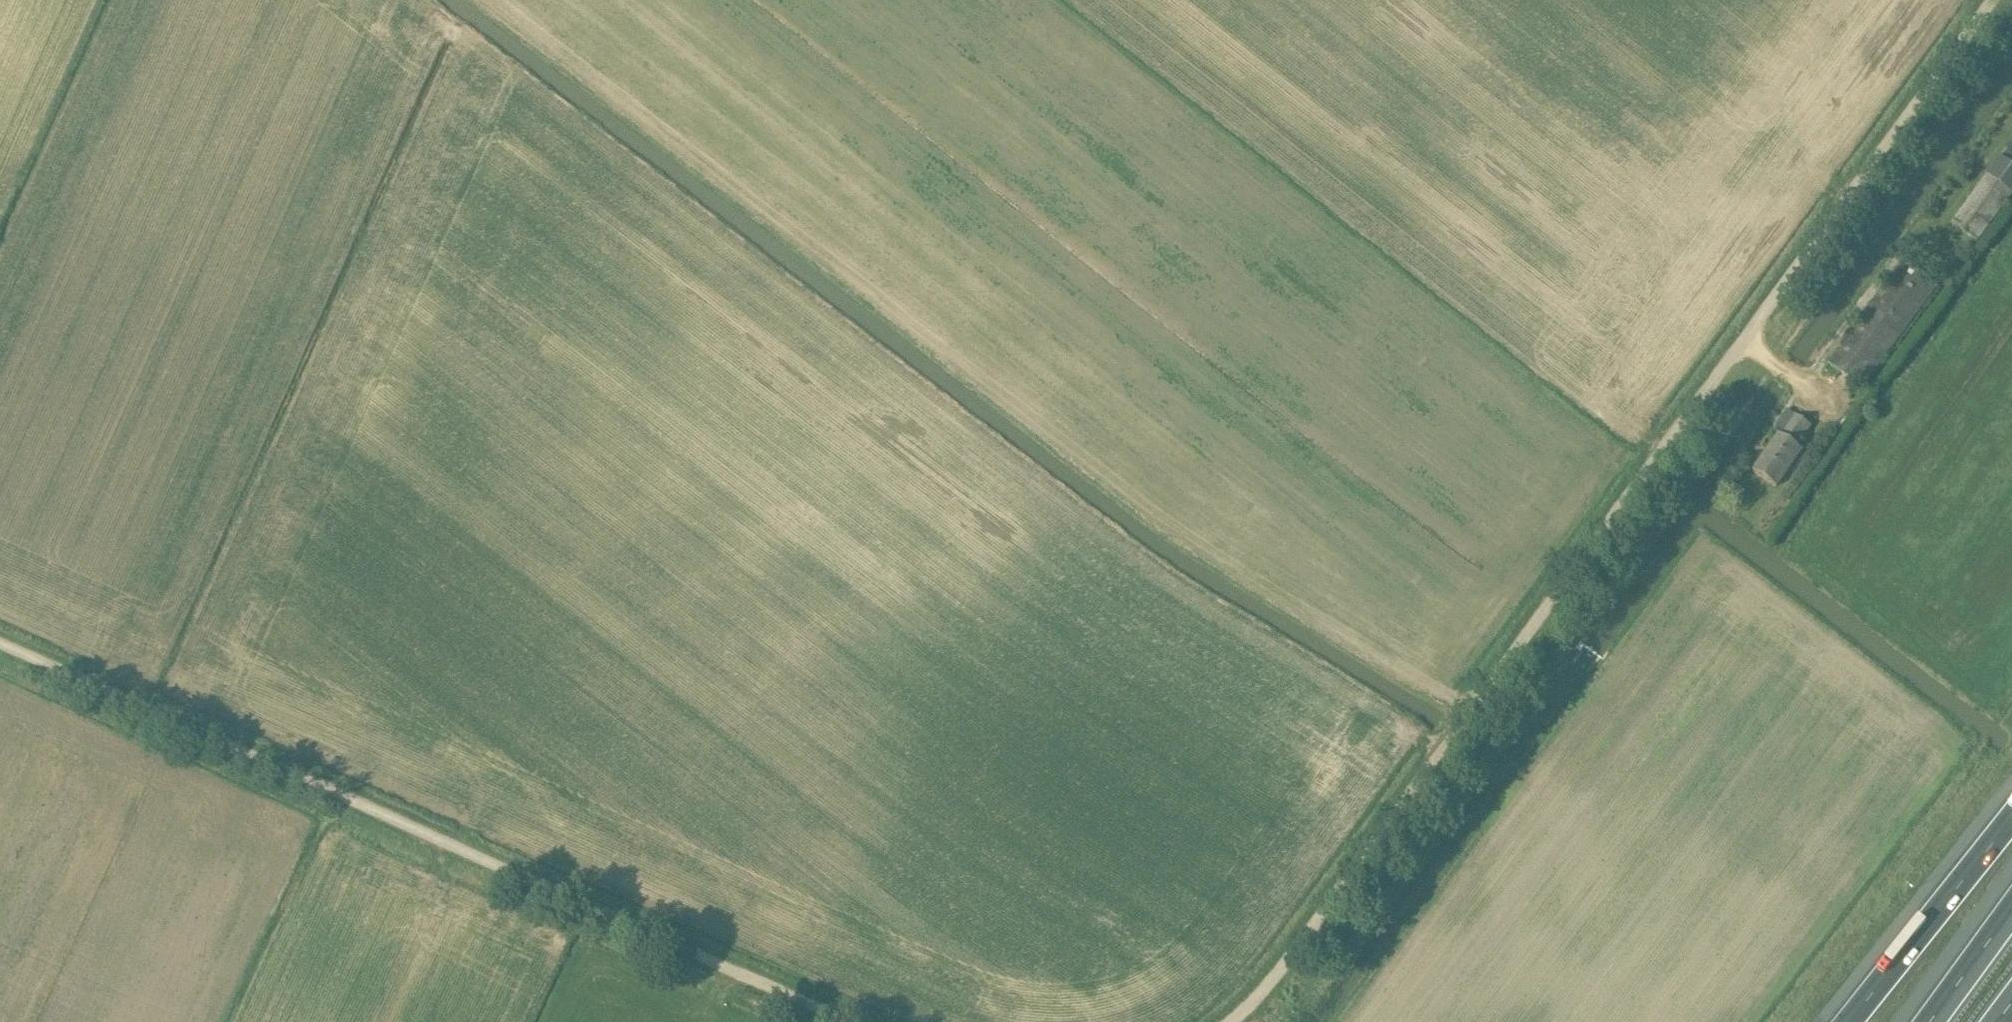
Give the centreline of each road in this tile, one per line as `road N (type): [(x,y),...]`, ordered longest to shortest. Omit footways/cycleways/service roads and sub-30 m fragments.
road 1 (unclassified): [(1995,0),(1309,942),(1237,1021)]
road 2 (unclassified): [(841,1021),(0,646)]
road 3 (motorway): [(2011,817),(1849,1021)]
road 4 (motorway): [(2011,911),(1930,1021)]

